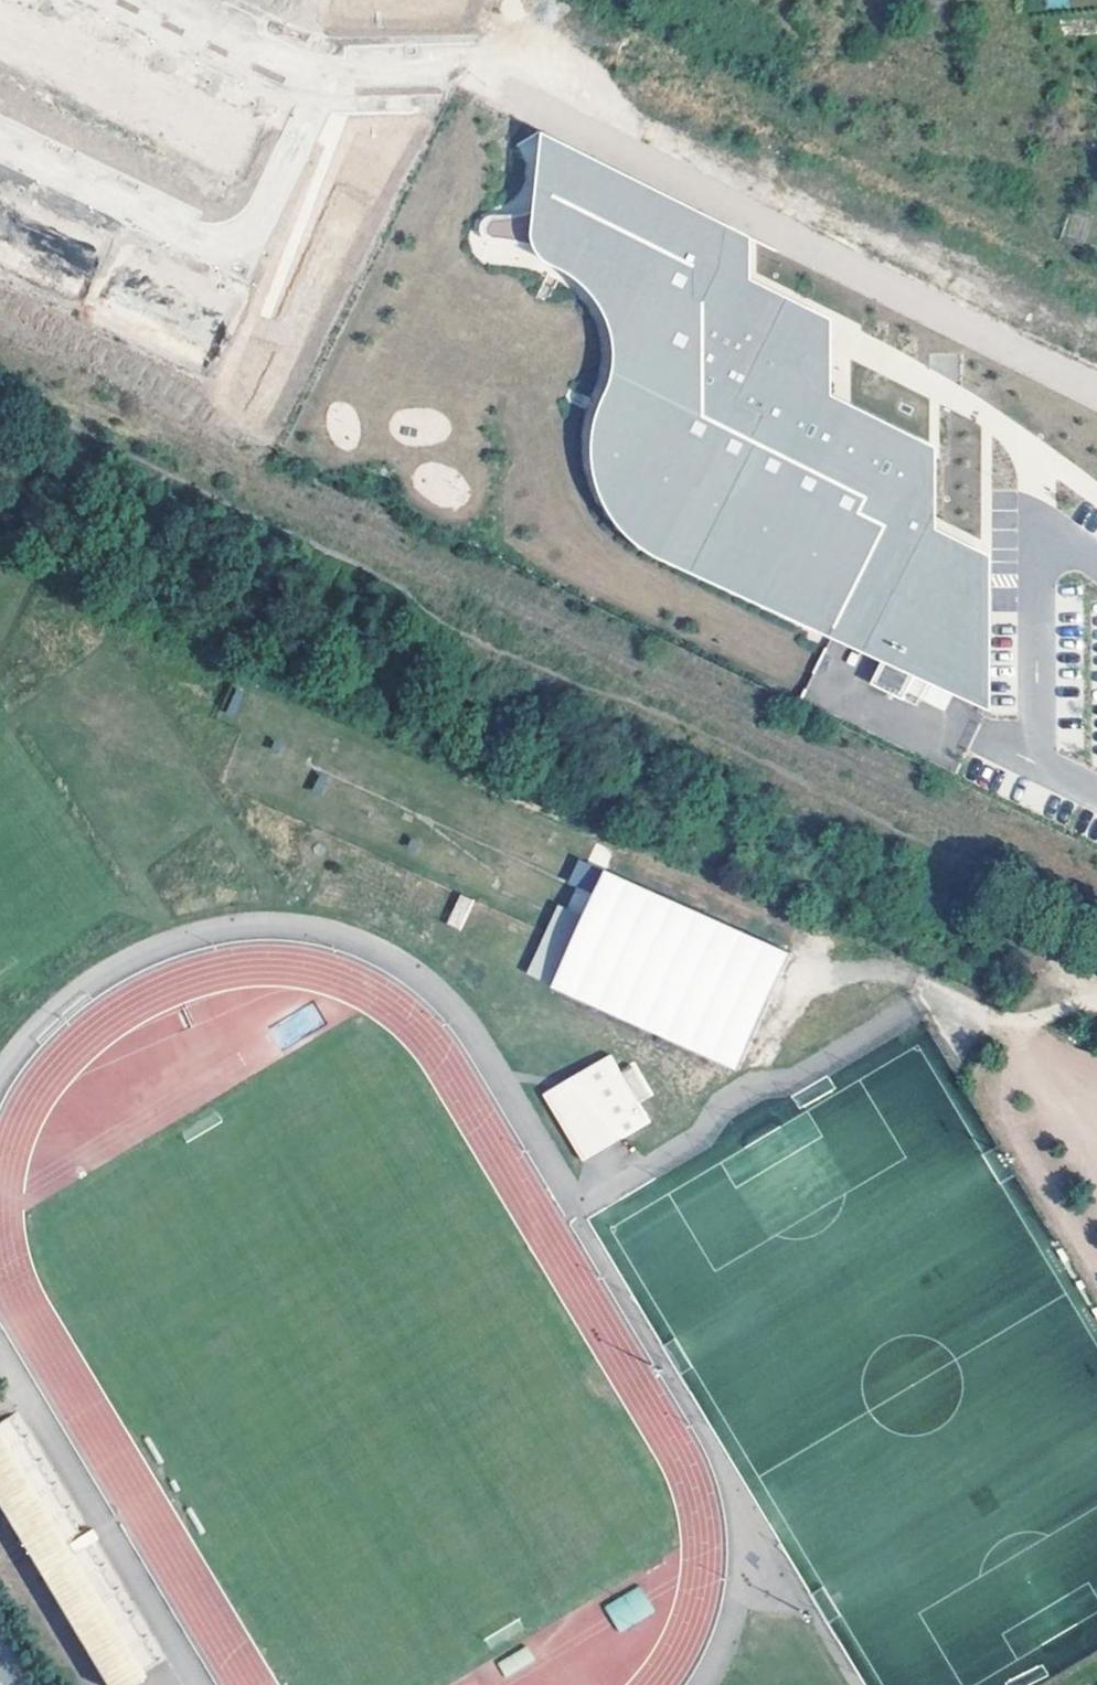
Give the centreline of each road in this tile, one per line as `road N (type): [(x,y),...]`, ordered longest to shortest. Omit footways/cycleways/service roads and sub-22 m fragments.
road 1 (residential): [(0,143),(218,245),(265,229),(326,73)]
road 2 (residential): [(326,73),(503,57)]
road 3 (residential): [(172,0),(326,73)]

